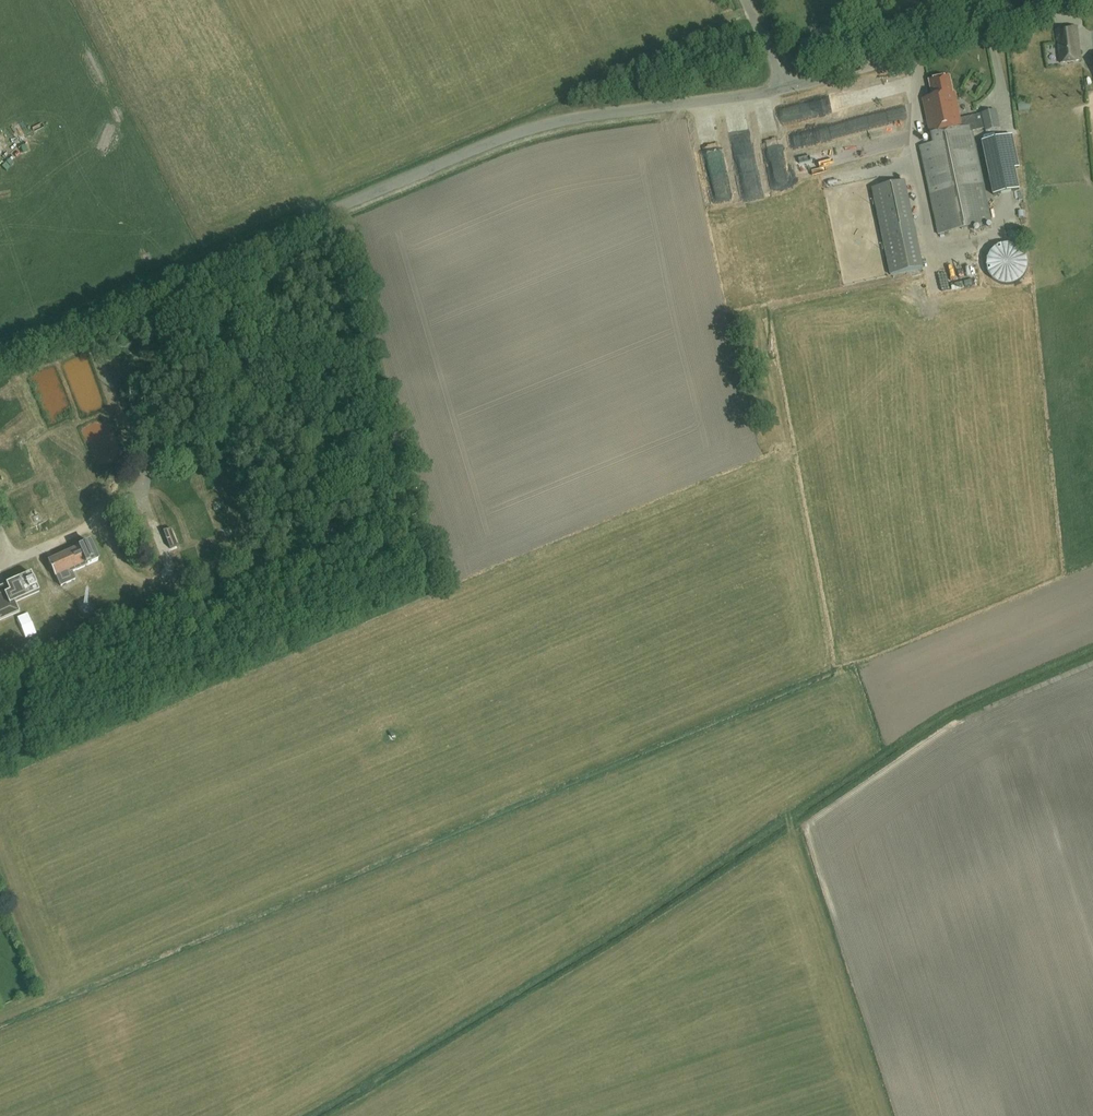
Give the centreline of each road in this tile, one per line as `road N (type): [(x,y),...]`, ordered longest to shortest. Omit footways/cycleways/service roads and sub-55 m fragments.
road 1 (unclassified): [(0,352),(516,133),(788,89)]
road 2 (unclassified): [(788,89),(1088,0)]

